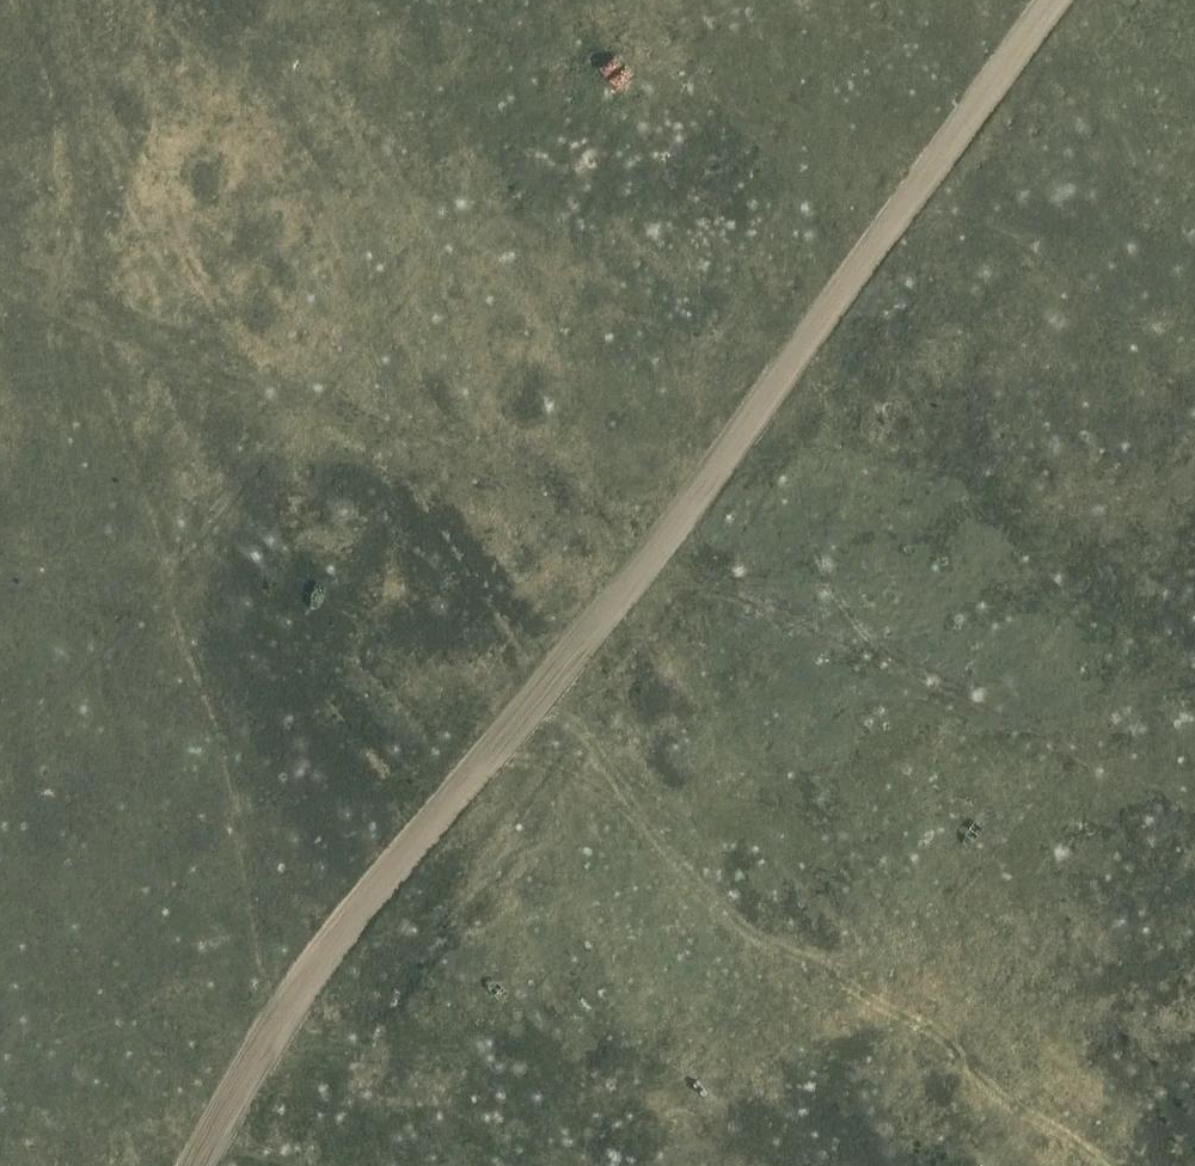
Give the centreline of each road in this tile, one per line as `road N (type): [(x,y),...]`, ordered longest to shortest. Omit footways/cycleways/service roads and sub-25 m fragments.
road 1 (track): [(188,1165),(211,1113),(394,858),(665,529),(1048,0)]

